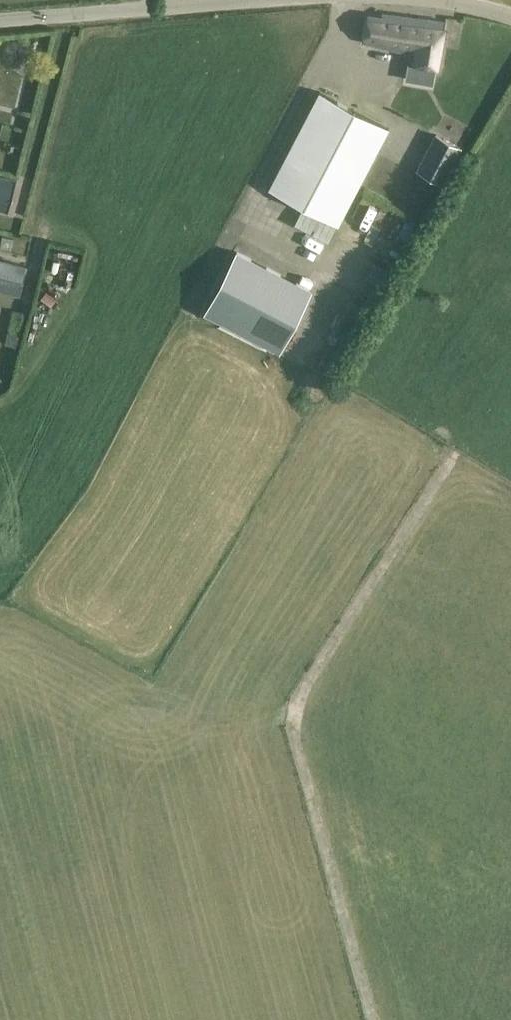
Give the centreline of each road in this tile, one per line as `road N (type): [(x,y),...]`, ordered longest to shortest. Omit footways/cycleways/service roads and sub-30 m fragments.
road 1 (unclassified): [(0,21),(271,0)]

